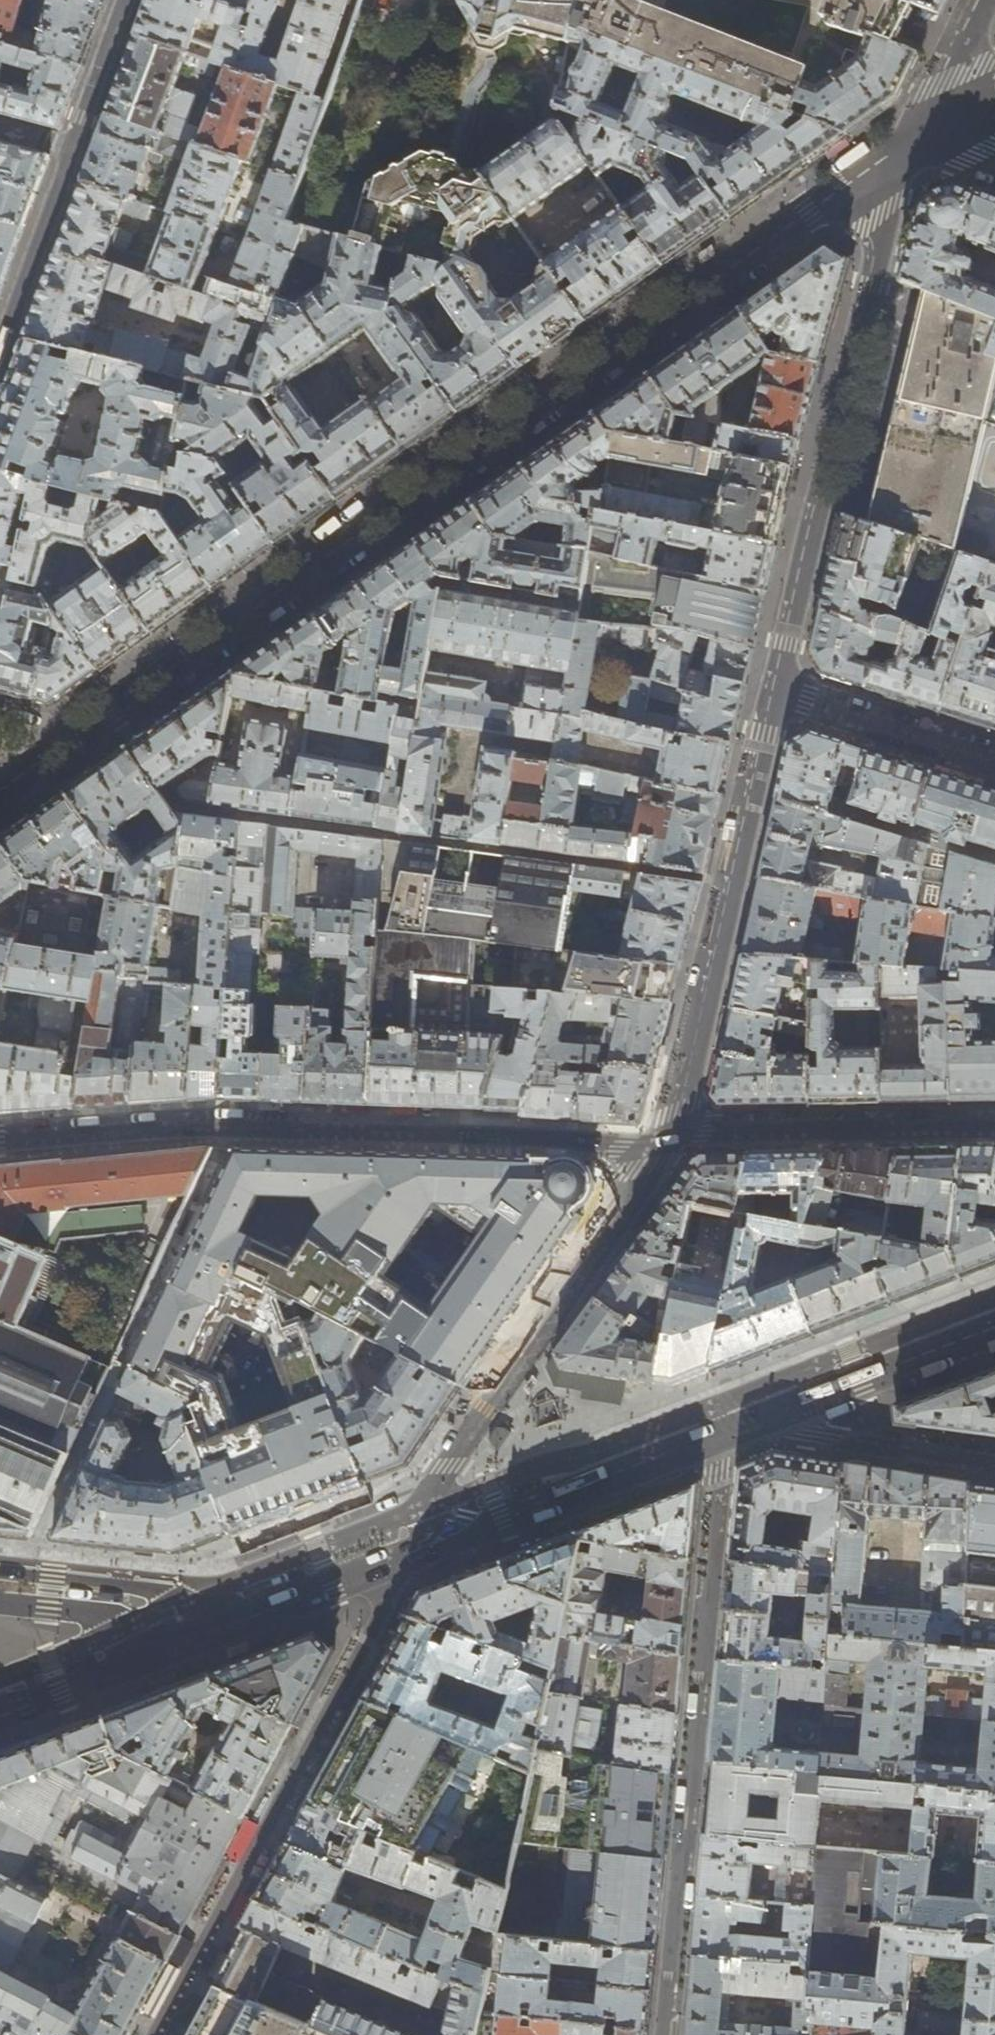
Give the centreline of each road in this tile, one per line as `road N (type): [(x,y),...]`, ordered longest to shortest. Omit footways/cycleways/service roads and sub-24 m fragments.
road 1 (secondary): [(919,135),(0,788)]
road 2 (residential): [(661,1141),(217,1124),(0,1140)]
road 3 (residential): [(723,1432),(666,2034)]
road 4 (residential): [(779,692),(885,214),(919,135)]
road 5 (residential): [(421,1547),(427,1510),(450,1467),(661,1141)]
road 6 (residential): [(661,1141),(779,692)]
road 7 (residential): [(127,0),(0,352)]
road 8 (residential): [(994,1124),(703,1133),(661,1141)]
road 9 (secondary): [(421,1547),(723,1432)]
road 10 (secondary): [(771,1415),(994,1331)]
road 11 (secondary): [(0,1708),(217,1623)]
road 12 (residential): [(771,1415),(810,1434),(994,1465)]
road 13 (secondary): [(0,1573),(142,1588),(186,1600),(217,1623)]
road 14 (residential): [(994,761),(779,692)]
road 15 (secondary): [(217,1623),(421,1547)]
road 16 (residential): [(919,135),(984,0)]

